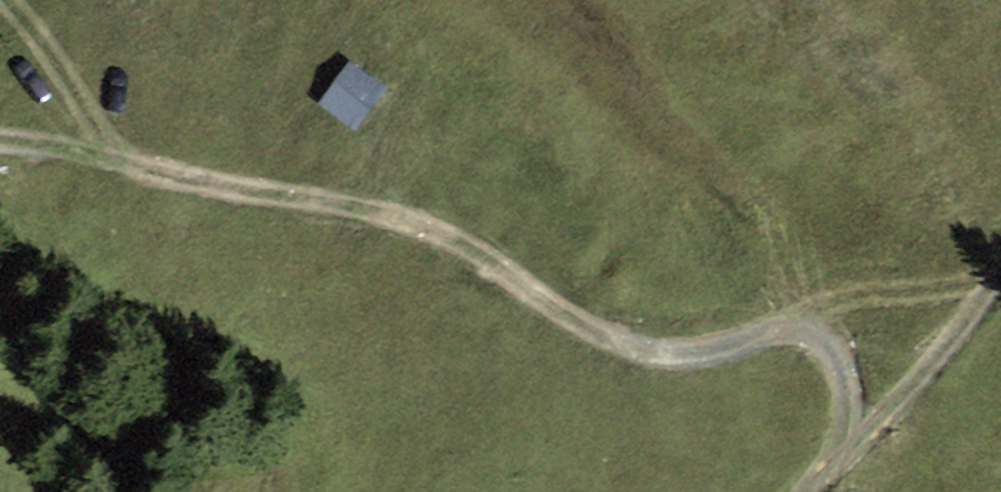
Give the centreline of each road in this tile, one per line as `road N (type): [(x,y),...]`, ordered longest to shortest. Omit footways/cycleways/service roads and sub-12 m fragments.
road 1 (track): [(846,447),(843,367),(777,338),(655,359),(559,321),(407,230),(0,139)]
road 2 (track): [(1000,274),(846,447)]
road 3 (track): [(124,167),(2,0)]

